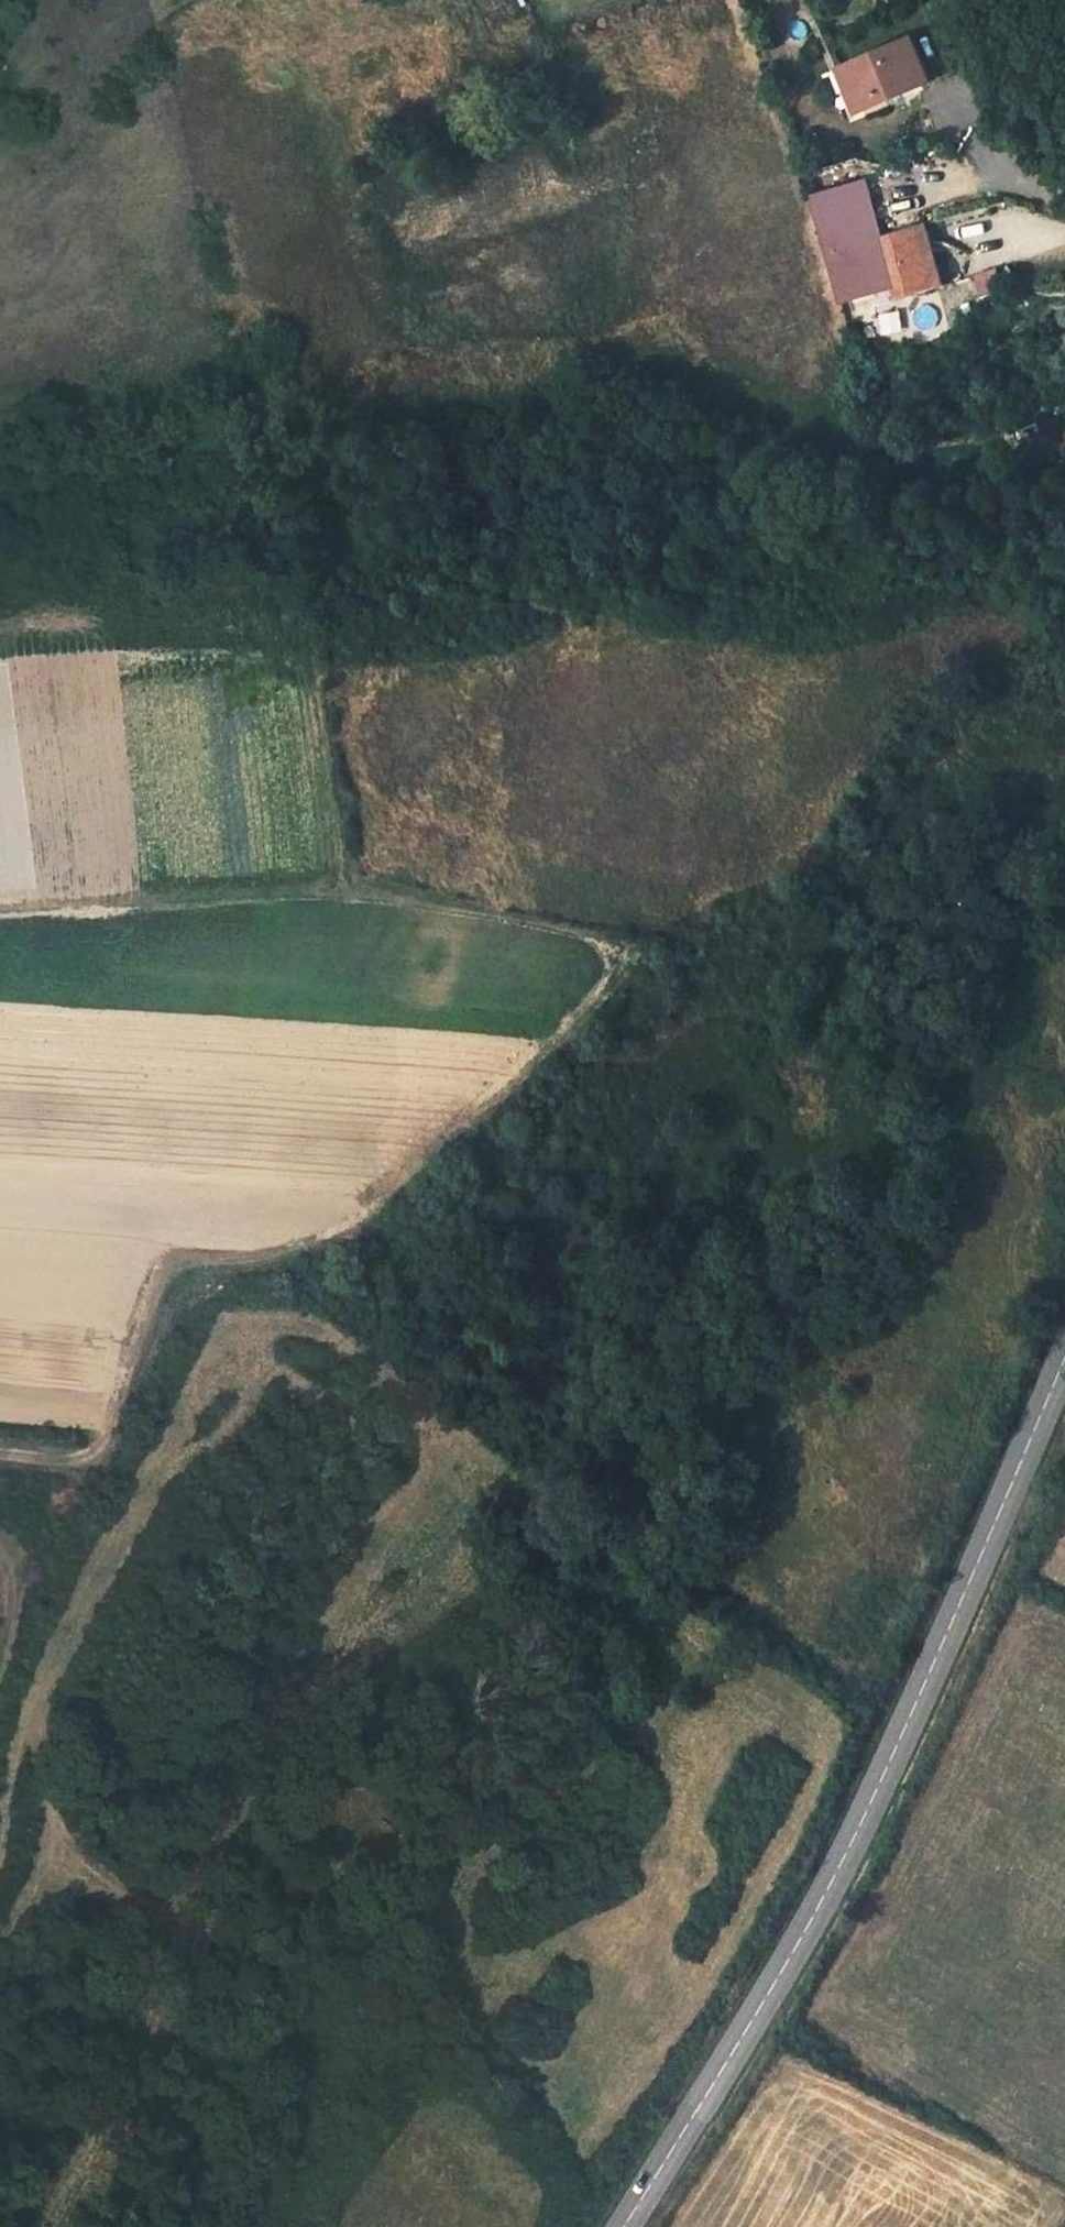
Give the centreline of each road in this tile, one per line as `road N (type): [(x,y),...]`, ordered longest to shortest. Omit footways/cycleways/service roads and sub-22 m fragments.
road 1 (primary): [(1064,1377),(819,1918),(626,2226)]
road 2 (track): [(0,1453),(67,1456),(90,1447),(114,1420)]

